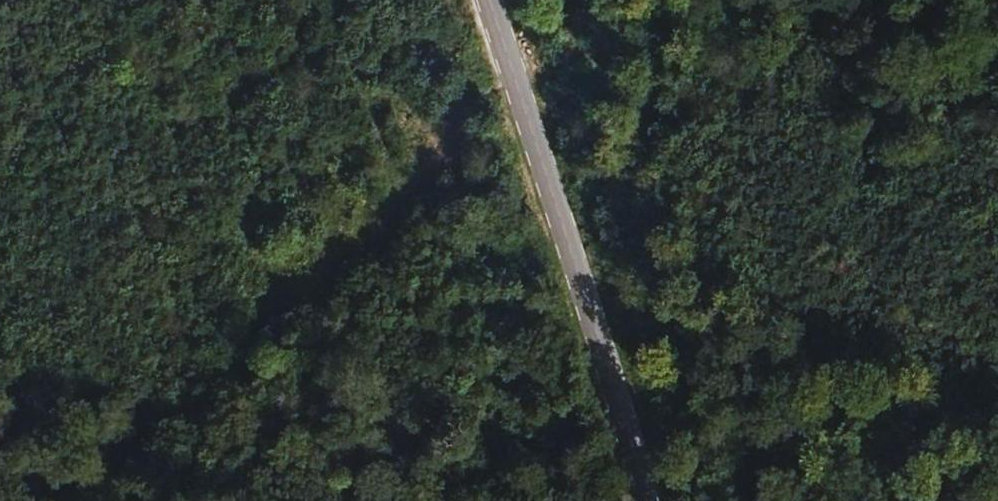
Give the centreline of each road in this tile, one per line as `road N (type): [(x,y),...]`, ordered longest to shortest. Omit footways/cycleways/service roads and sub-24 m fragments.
road 1 (track): [(197,0),(401,197),(596,358),(736,500)]
road 2 (track): [(146,500),(401,197),(519,90),(592,0)]
road 3 (tertiary): [(489,0),(596,358),(624,500)]

